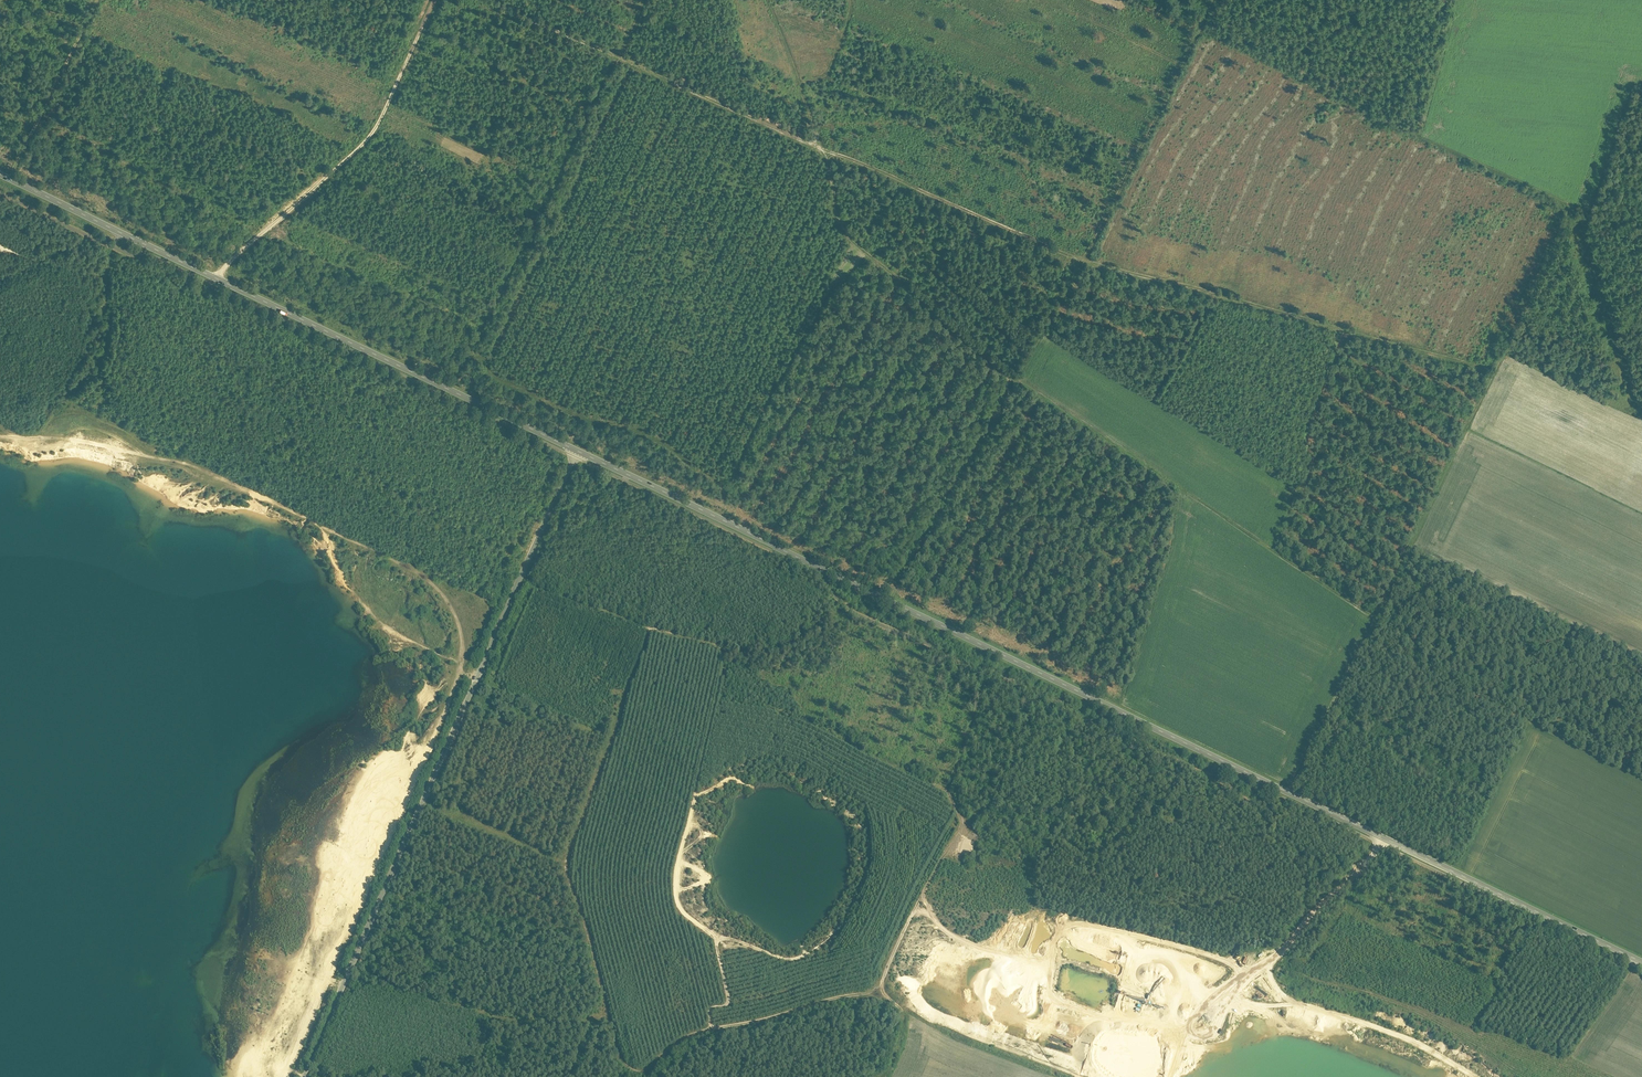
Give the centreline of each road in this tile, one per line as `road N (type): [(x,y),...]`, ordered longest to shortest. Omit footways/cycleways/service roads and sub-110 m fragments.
road 1 (secondary): [(1641,964),(0,174)]
road 2 (track): [(487,0),(1087,261),(1496,371)]
road 3 (track): [(826,151),(837,217),(861,256),(1018,379),(1373,617)]
road 4 (track): [(304,1076),(578,449)]
road 5 (track): [(884,598),(1087,261),(1210,0)]
road 6 (track): [(1496,371),(1287,793)]
road 7 (track): [(450,388),(641,0)]
road 8 (track): [(219,279),(375,128),(437,0)]
road 9 (track): [(1419,139),(1198,27)]
road 10 (track): [(1363,637),(1530,727)]
road 11 (track): [(99,0),(14,164)]
road 12 (track): [(1496,371),(1564,210)]
road 13 (track): [(815,145),(768,0)]

